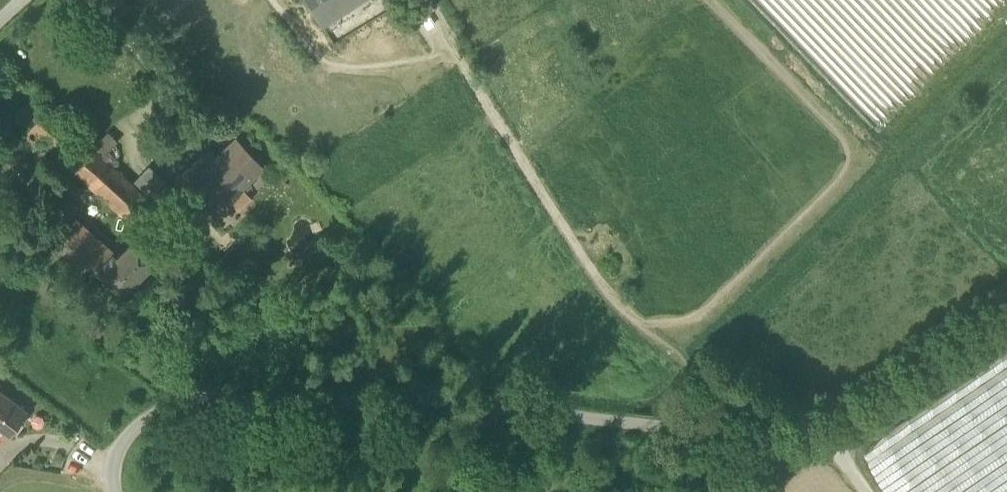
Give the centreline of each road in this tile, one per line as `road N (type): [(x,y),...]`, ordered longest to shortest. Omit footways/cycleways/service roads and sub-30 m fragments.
road 1 (unclassified): [(114,491),(116,448),(152,413),(220,397),(489,407),(835,445)]
road 2 (track): [(835,445),(1006,328)]

